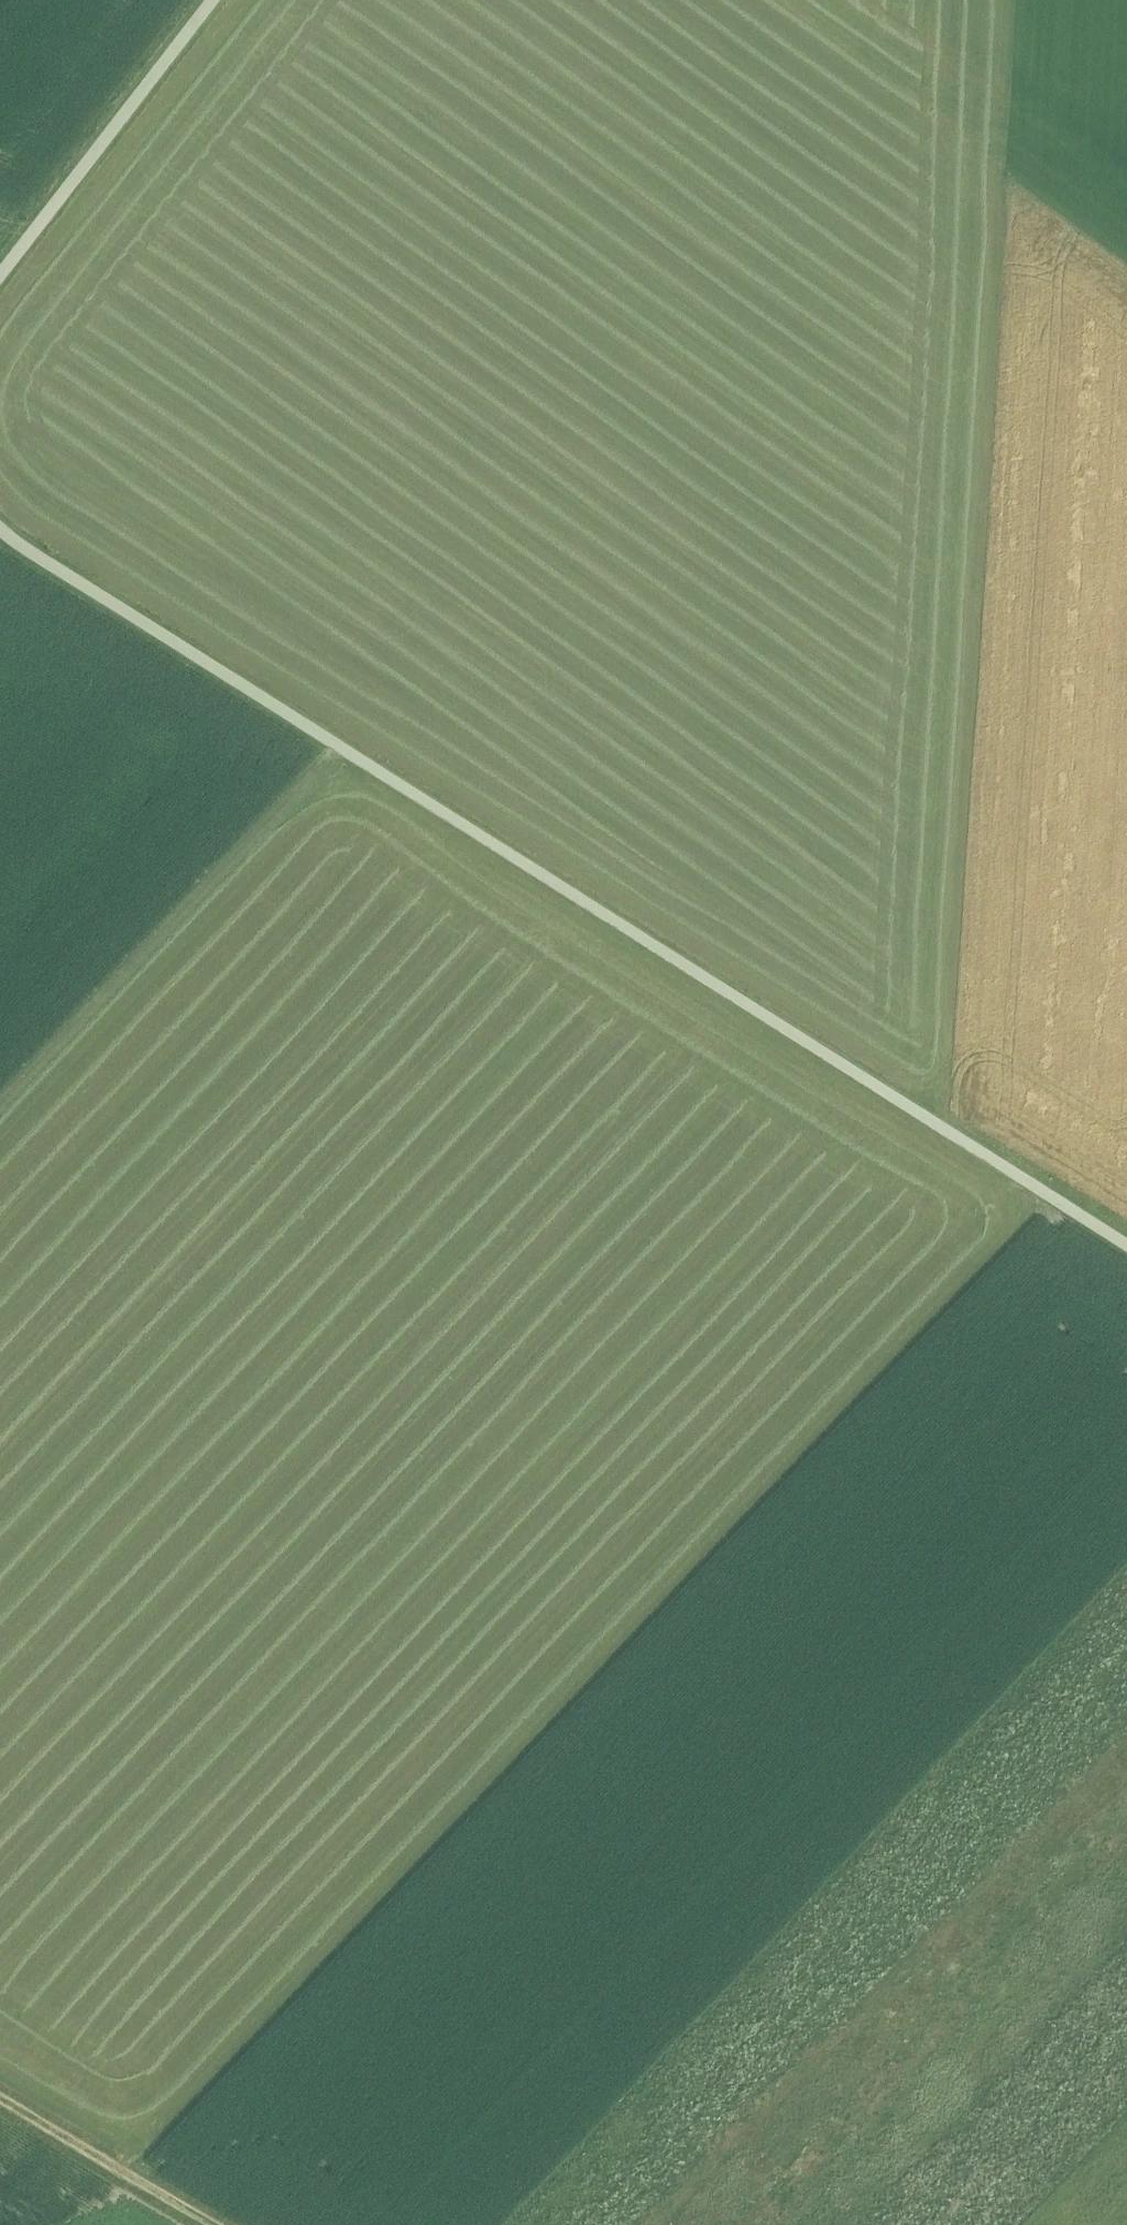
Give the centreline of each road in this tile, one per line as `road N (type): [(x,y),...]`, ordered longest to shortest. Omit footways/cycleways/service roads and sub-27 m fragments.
road 1 (unclassified): [(1126,1243),(0,528)]
road 2 (unclassified): [(0,275),(211,0)]
road 3 (track): [(0,2105),(202,2224)]

